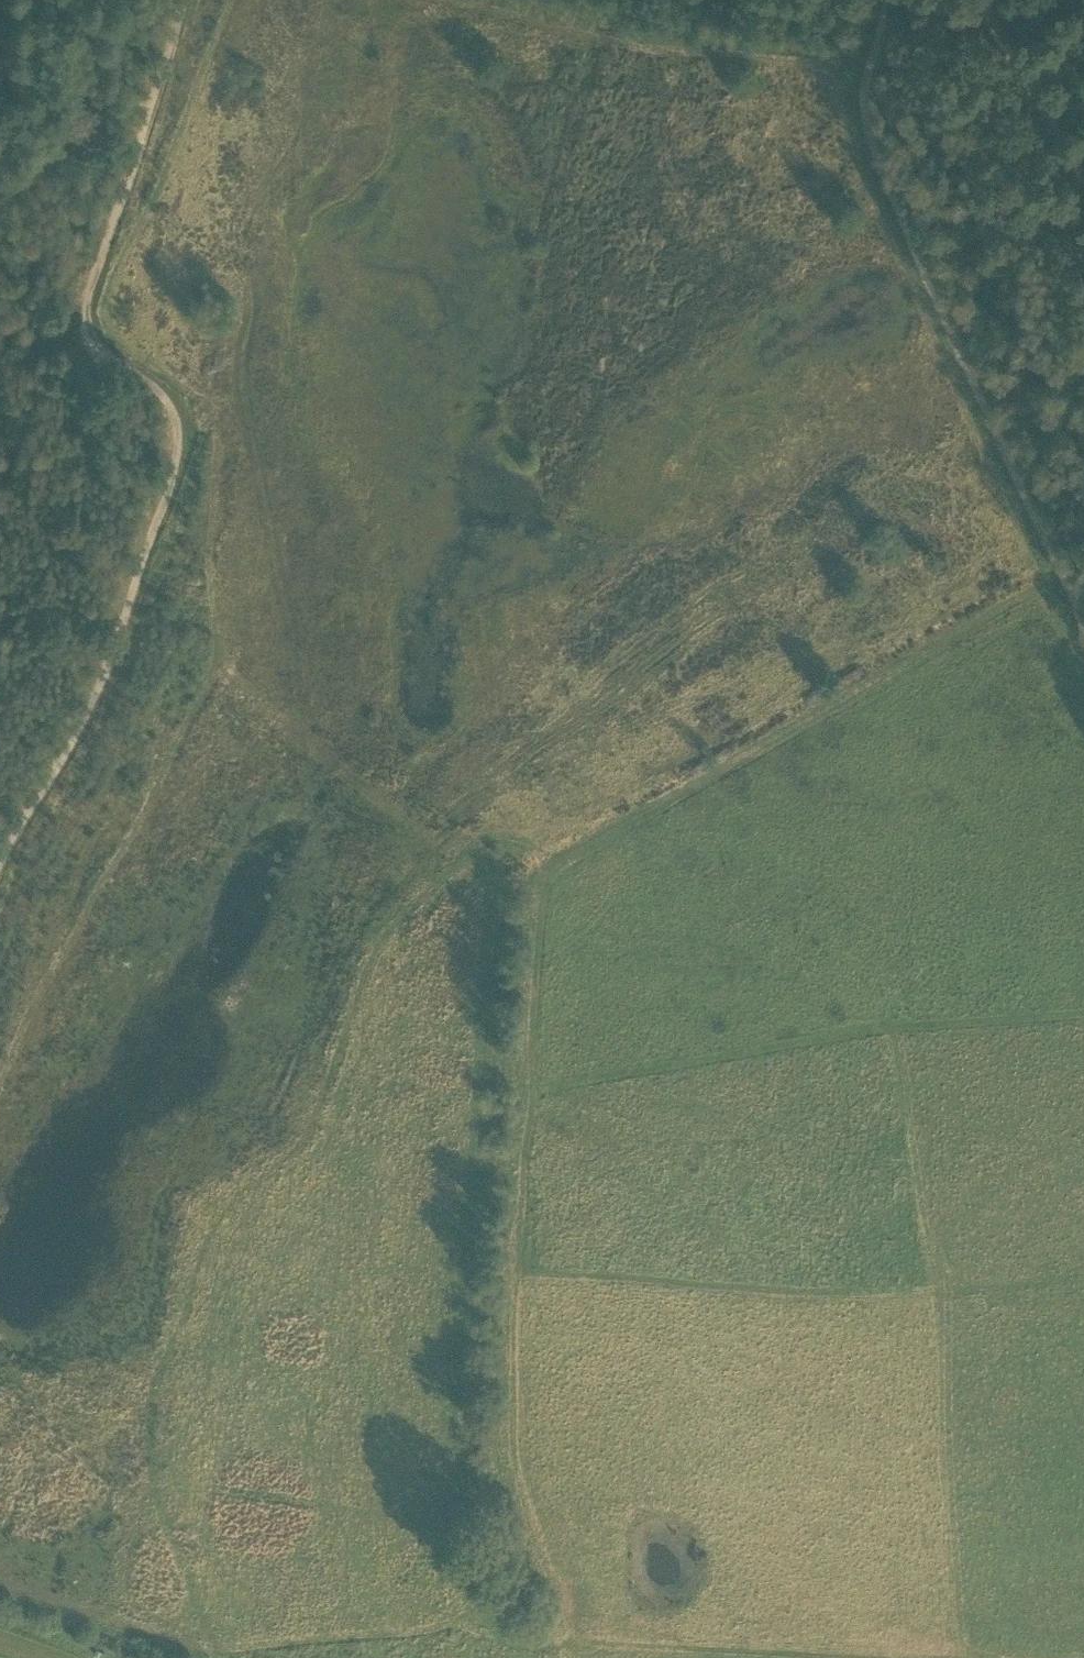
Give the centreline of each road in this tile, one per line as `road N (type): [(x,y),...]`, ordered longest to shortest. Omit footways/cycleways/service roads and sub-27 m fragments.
road 1 (track): [(0,935),(29,863),(102,731),(181,449),(164,396),(91,353),(76,316),(184,0)]
road 2 (track): [(0,212),(151,102)]
road 3 (track): [(992,26),(1021,95),(1083,188)]

